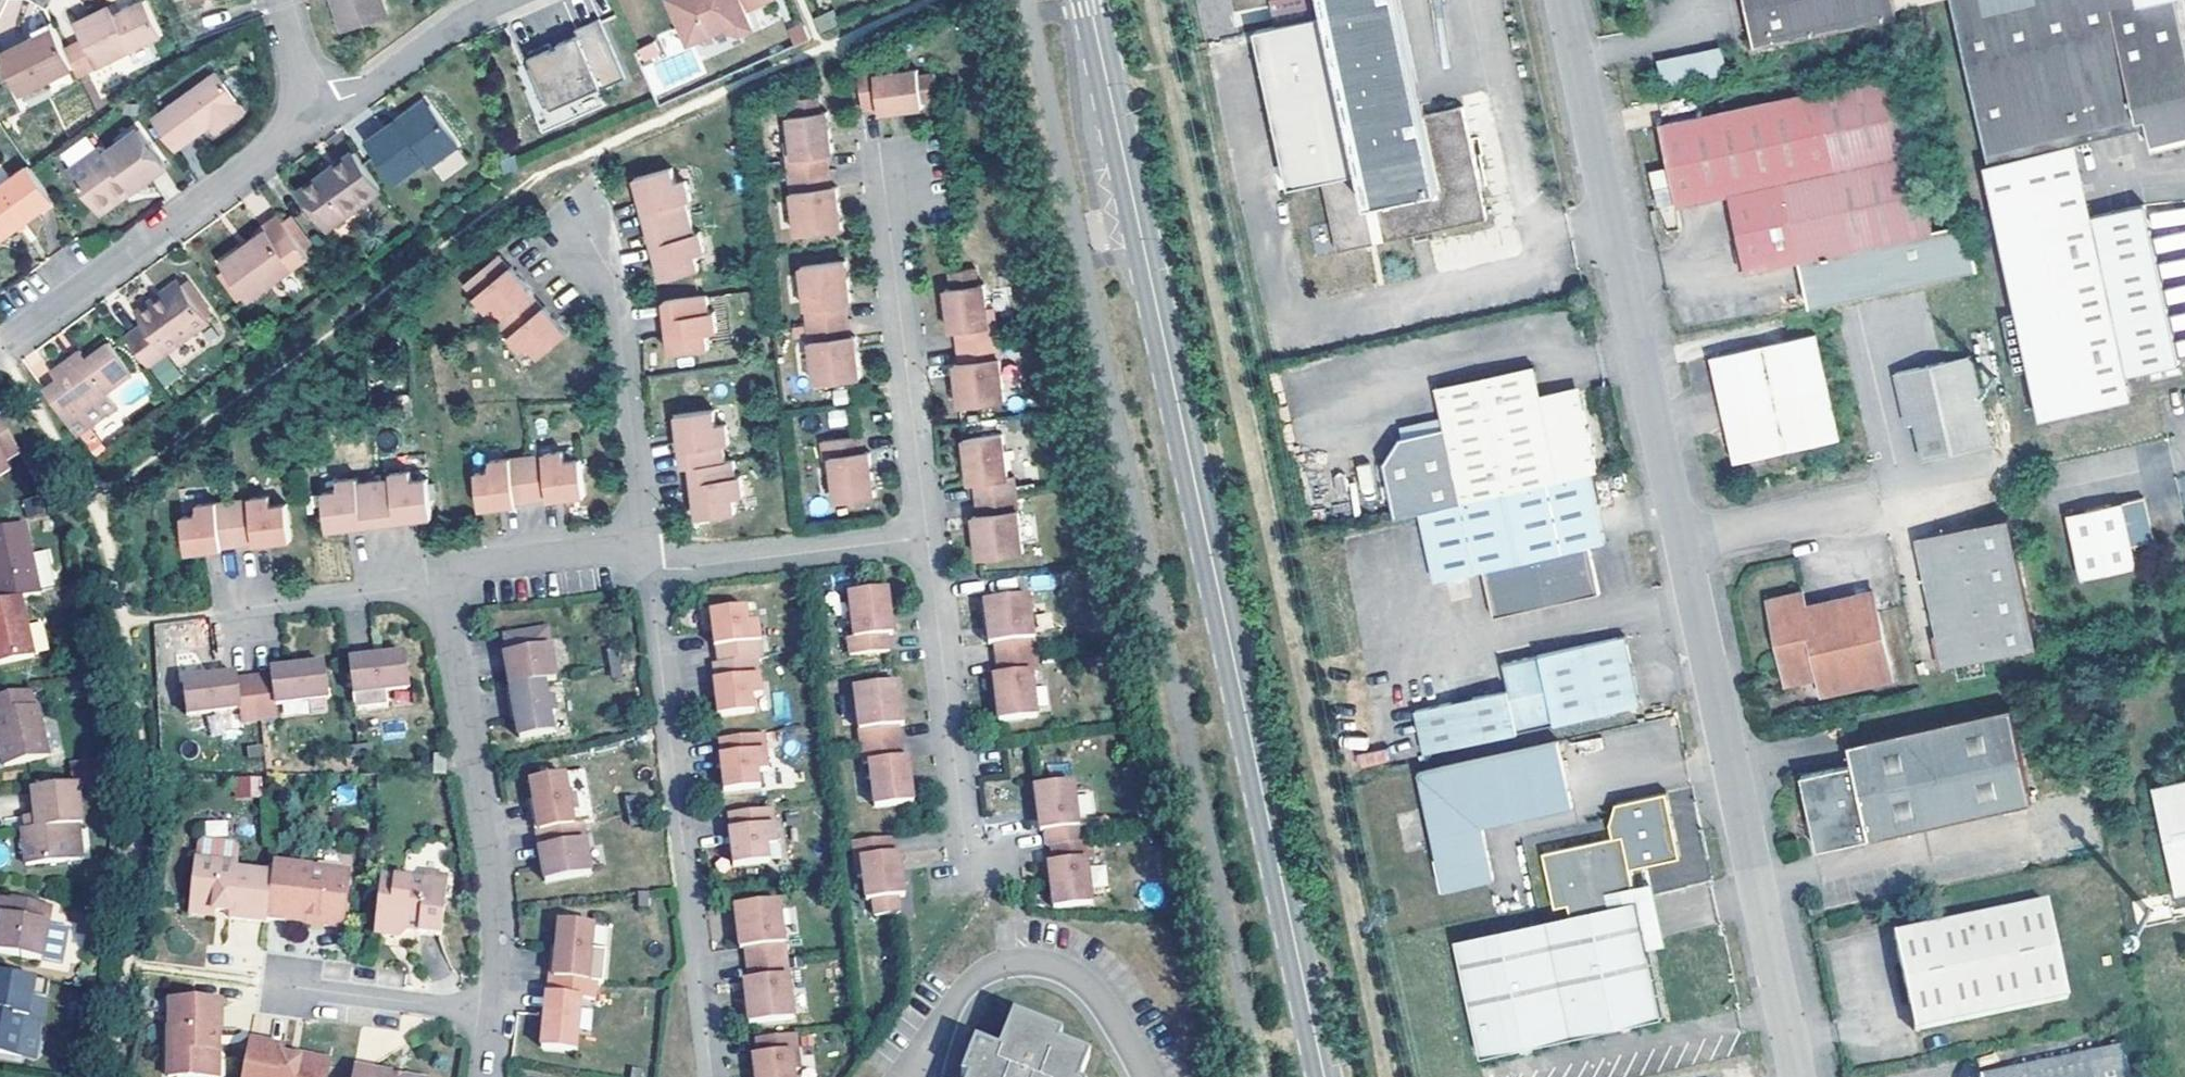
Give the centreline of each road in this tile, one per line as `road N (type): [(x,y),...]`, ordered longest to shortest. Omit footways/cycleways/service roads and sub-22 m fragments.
road 1 (residential): [(1564,0),(1801,1076)]
road 2 (tertiary): [(1325,1076),(1089,0)]
road 3 (residential): [(651,565),(712,1076)]
road 4 (residential): [(496,1013),(498,885),(447,618),(451,591)]
road 5 (residential): [(0,349),(273,149),(301,101)]
road 6 (residential): [(882,169),(928,537)]
road 7 (residential): [(589,235),(613,277),(651,565)]
road 8 (residential): [(1142,1076),(1118,1028),(1075,980),(1023,964),(976,983),(914,1076)]
road 9 (residential): [(928,537),(969,869)]
road 10 (residential): [(651,565),(694,567),(928,537)]
road 11 (residential): [(301,101),(371,90),(502,0)]
road 12 (residential): [(451,591),(479,566),(604,550),(651,565)]
road 13 (residential): [(451,591),(248,608)]
road 14 (residential): [(496,1013),(295,987)]

